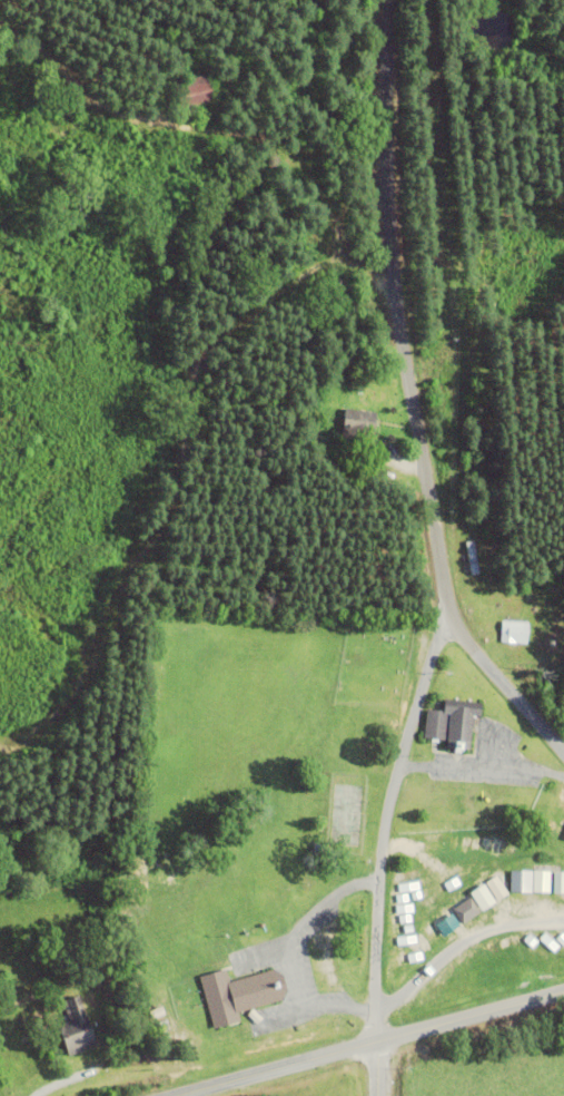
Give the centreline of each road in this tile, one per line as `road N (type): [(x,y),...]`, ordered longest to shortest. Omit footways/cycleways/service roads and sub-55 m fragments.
road 1 (residential): [(379,1095),(385,825),(451,610),(395,271),(390,0)]
road 2 (secondary): [(563,989),(163,1095)]
road 3 (residential): [(376,1009),(473,934),(563,920)]
road 4 (residential): [(563,750),(451,610)]

